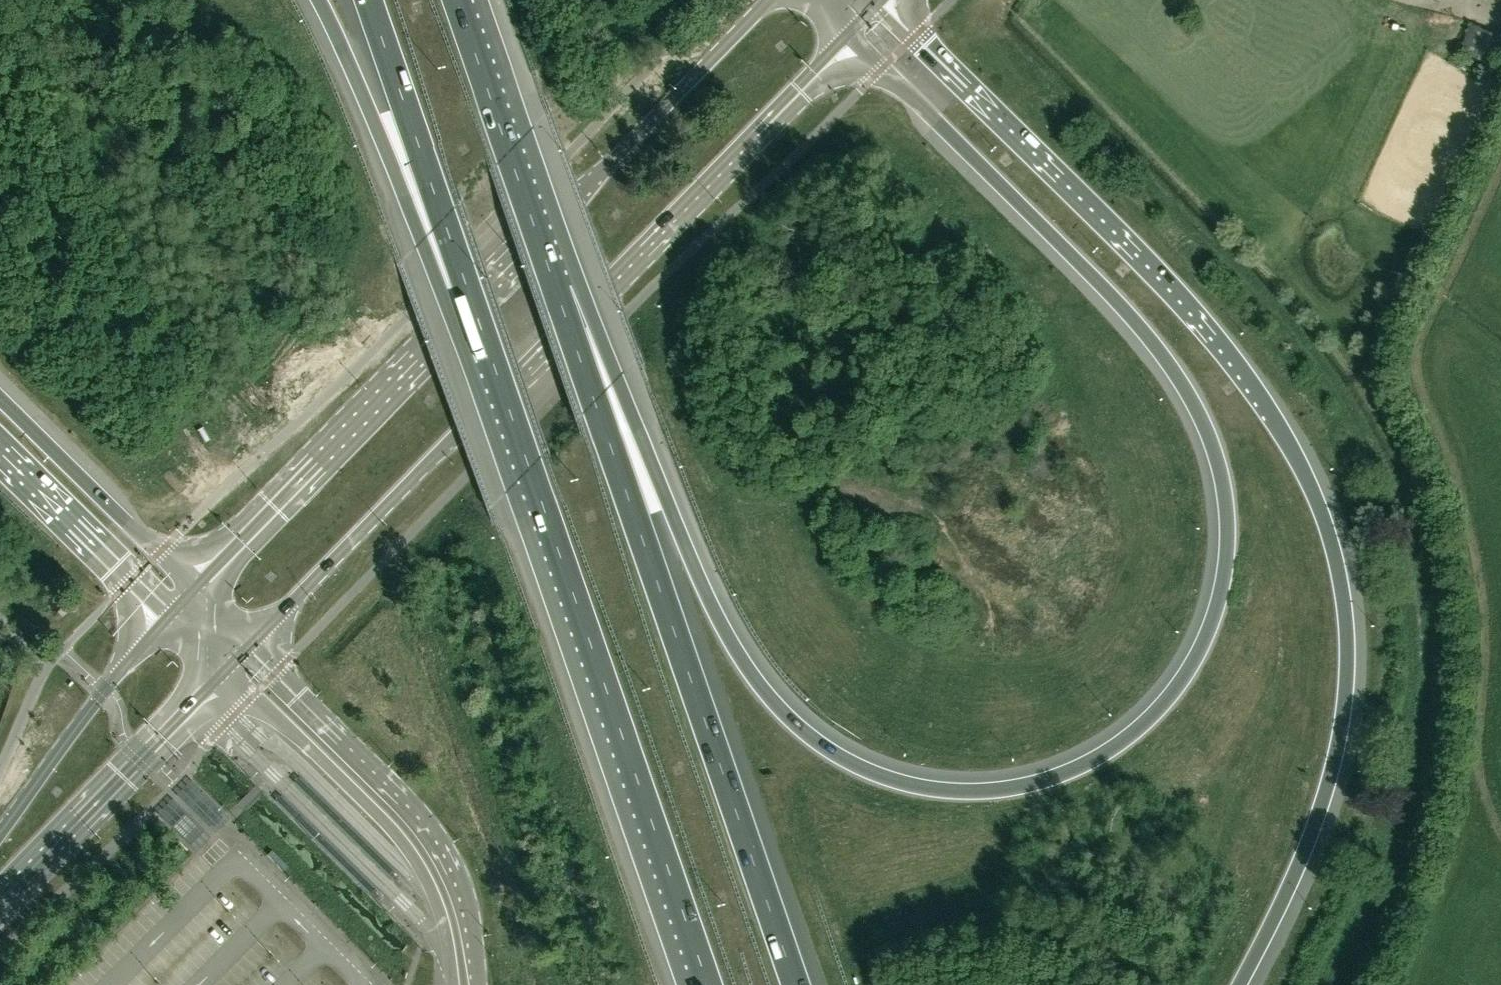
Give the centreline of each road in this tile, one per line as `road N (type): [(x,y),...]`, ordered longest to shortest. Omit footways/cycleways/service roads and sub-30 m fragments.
road 1 (motorway): [(846,36),(1095,276),(1181,382),(1212,442),(1224,490),(1222,583),(1188,671),(1129,737),(1031,784),(974,792),(887,779),(802,731),(762,689),(707,598),(618,381),(558,295)]
road 2 (motorway): [(1239,984),(1300,859),(1333,764),(1347,656),(1333,550),(1294,456),(1206,321),(889,0)]
road 3 (secondary): [(251,640),(846,36)]
road 4 (secondary): [(769,0),(195,588)]
road 5 (motorway): [(794,984),(558,295)]
road 6 (motorway): [(494,362),(709,984)]
road 7 (unclassified): [(479,984),(468,892),(431,824),(251,640)]
road 8 (motorway): [(318,0),(423,242),(494,362)]
road 9 (unclassified): [(222,670),(413,853),(441,909),(453,984)]
road 10 (motorway): [(368,0),(494,362)]
road 11 (secondary): [(0,902),(222,670)]
road 12 (motorway): [(558,295),(456,0)]
road 13 (secondary): [(169,616),(103,689),(0,832)]
road 14 (motorway): [(195,588),(0,398)]
road 15 (motorway): [(0,454),(169,616)]

